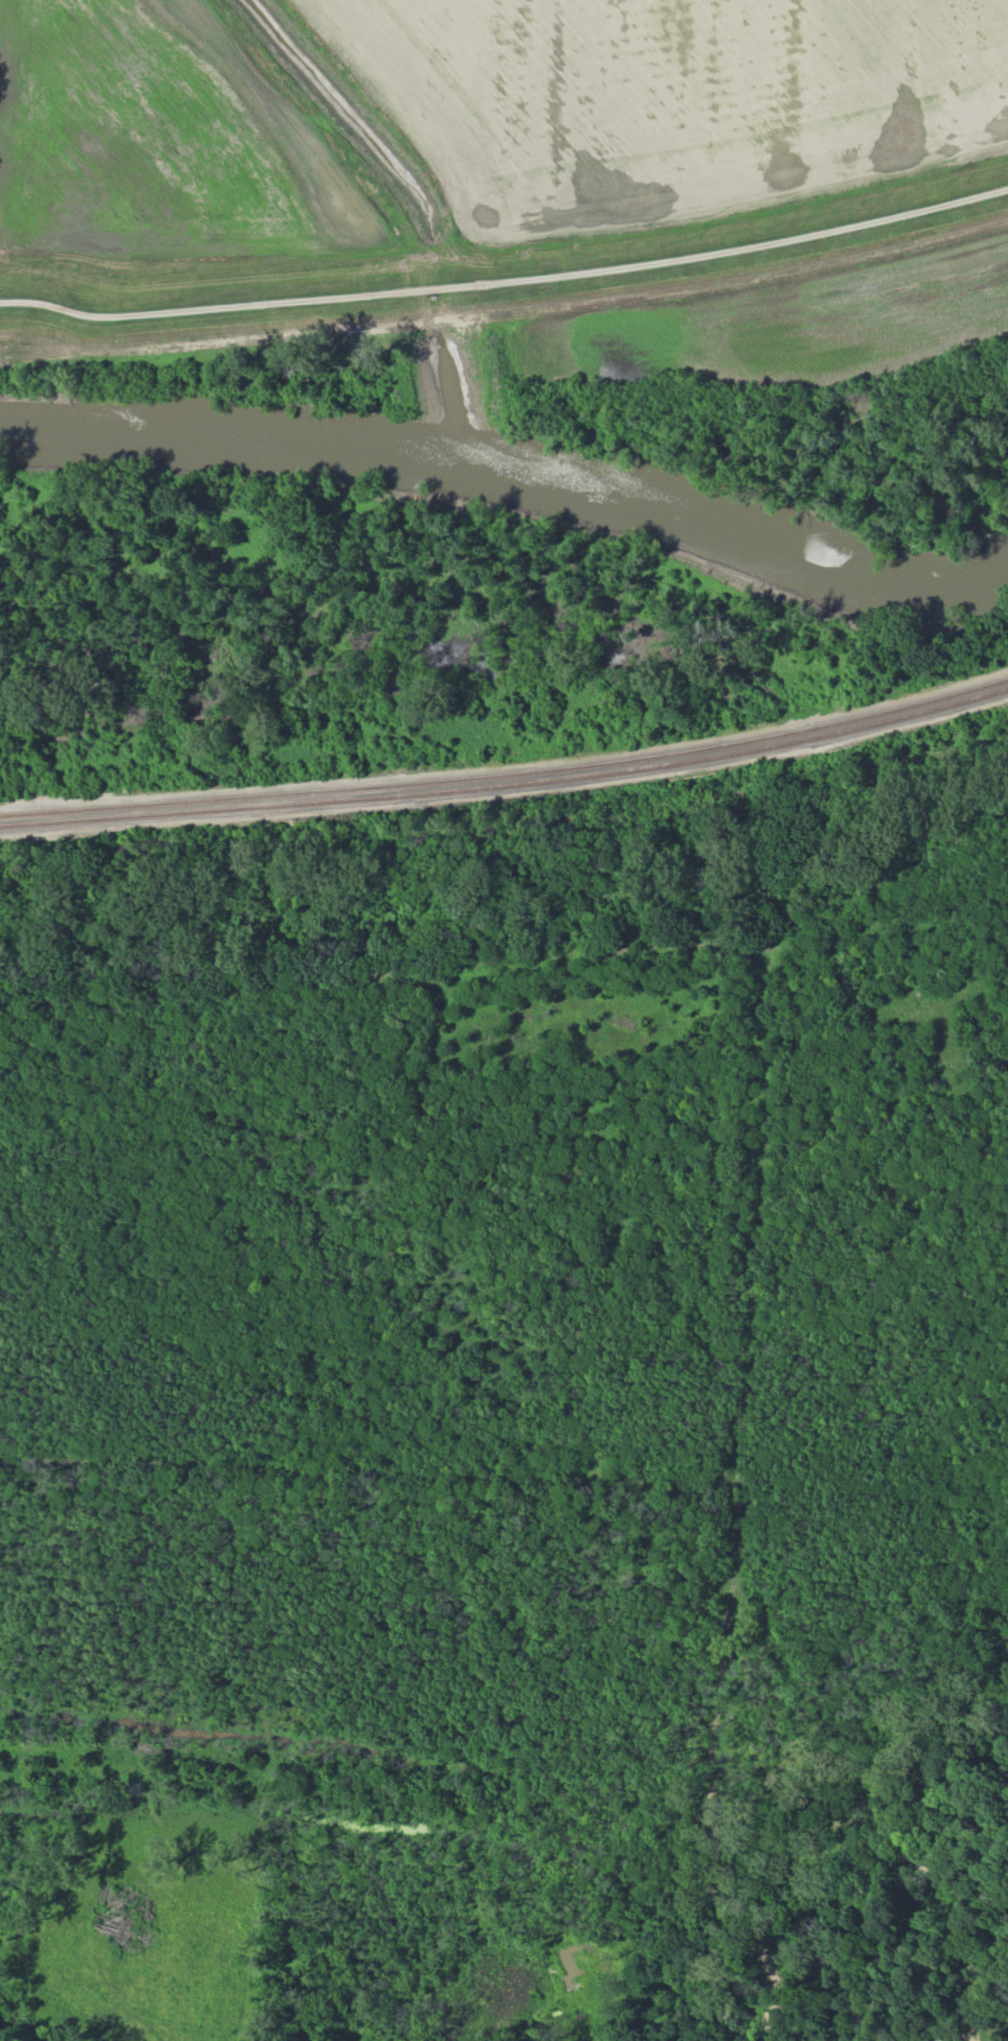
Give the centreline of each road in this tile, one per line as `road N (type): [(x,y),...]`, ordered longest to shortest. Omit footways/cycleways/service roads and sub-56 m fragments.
road 1 (track): [(0,301),(103,315),(563,275),(730,248),(1007,186)]

